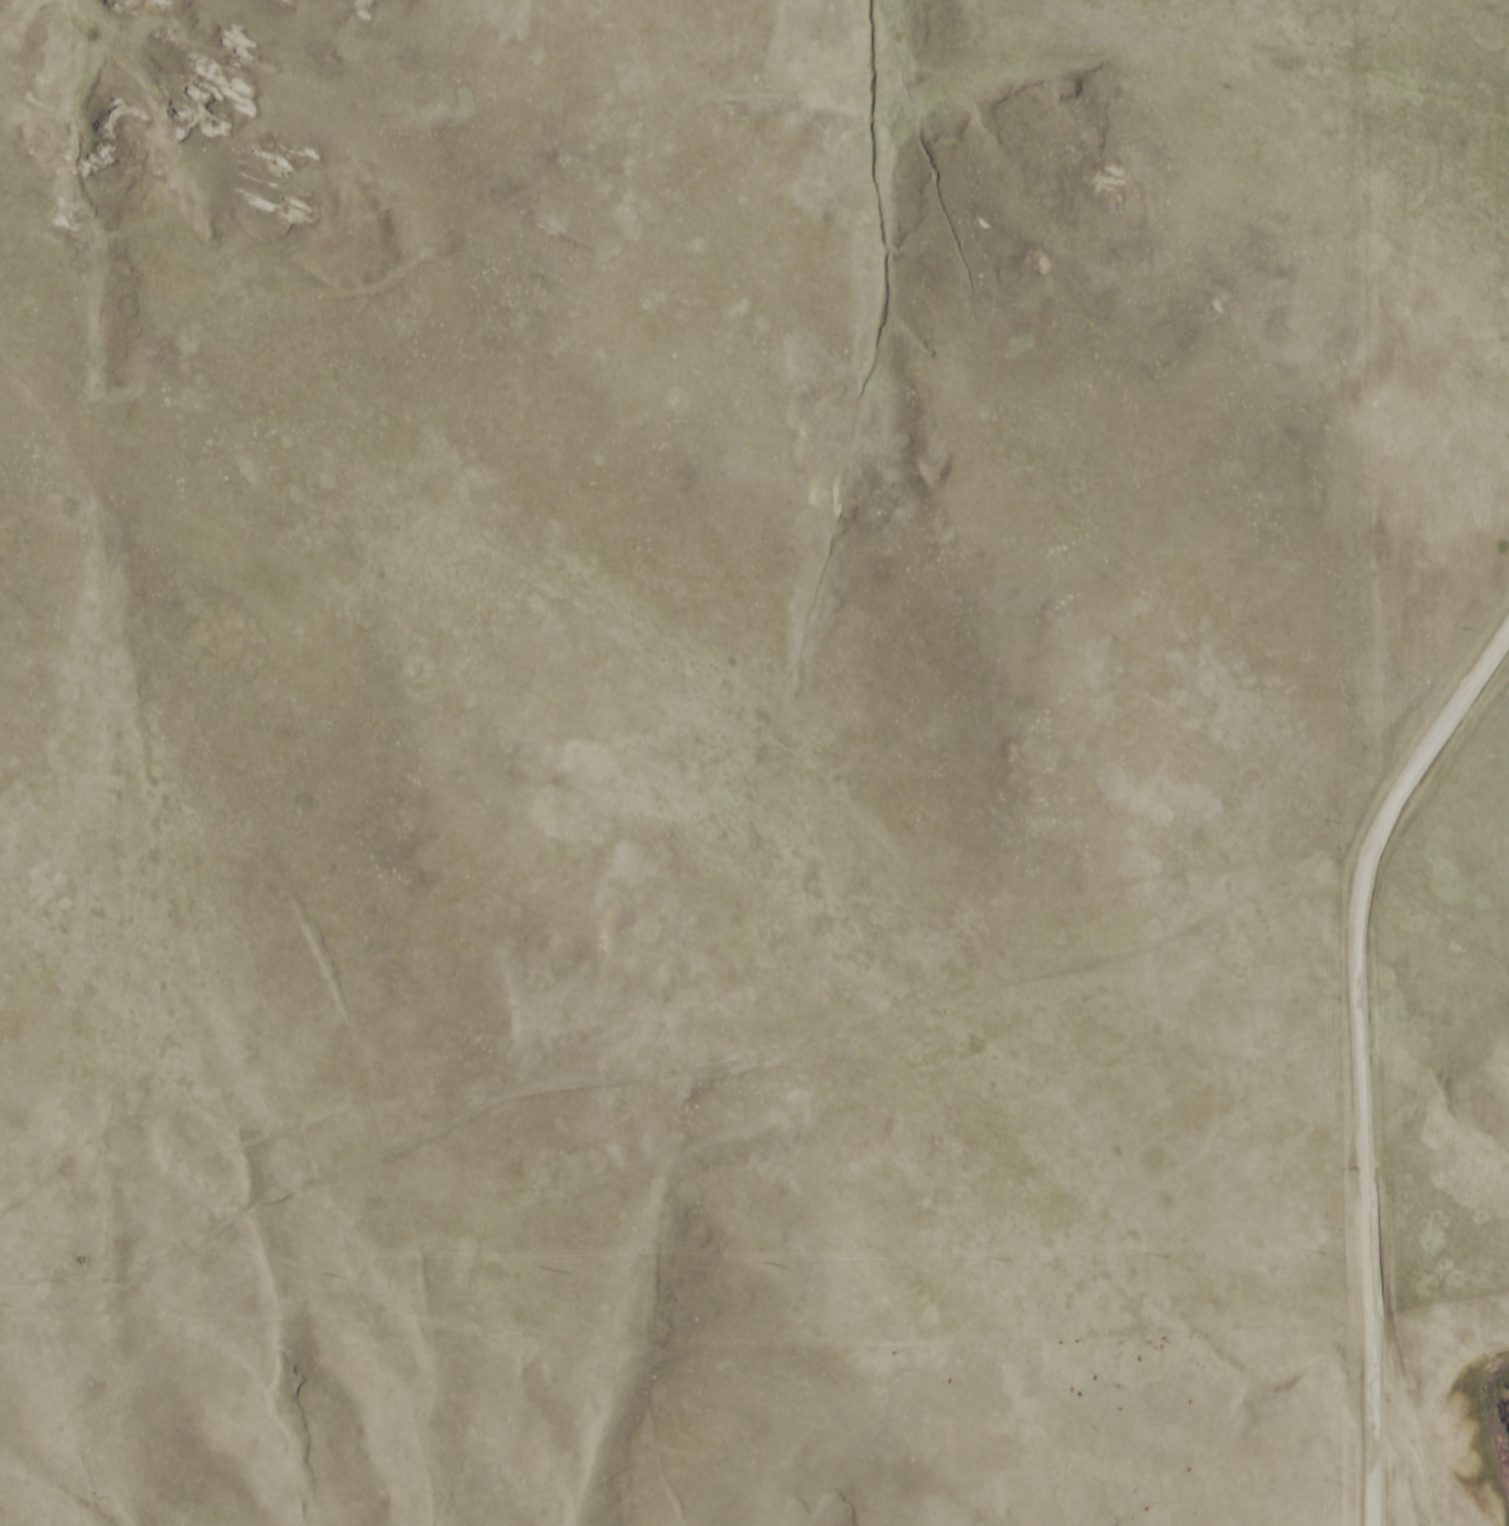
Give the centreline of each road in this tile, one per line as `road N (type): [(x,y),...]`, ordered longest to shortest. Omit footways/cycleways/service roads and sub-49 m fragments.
road 1 (track): [(0,462),(90,476),(385,625),(972,882),(1095,890),(1370,856)]

